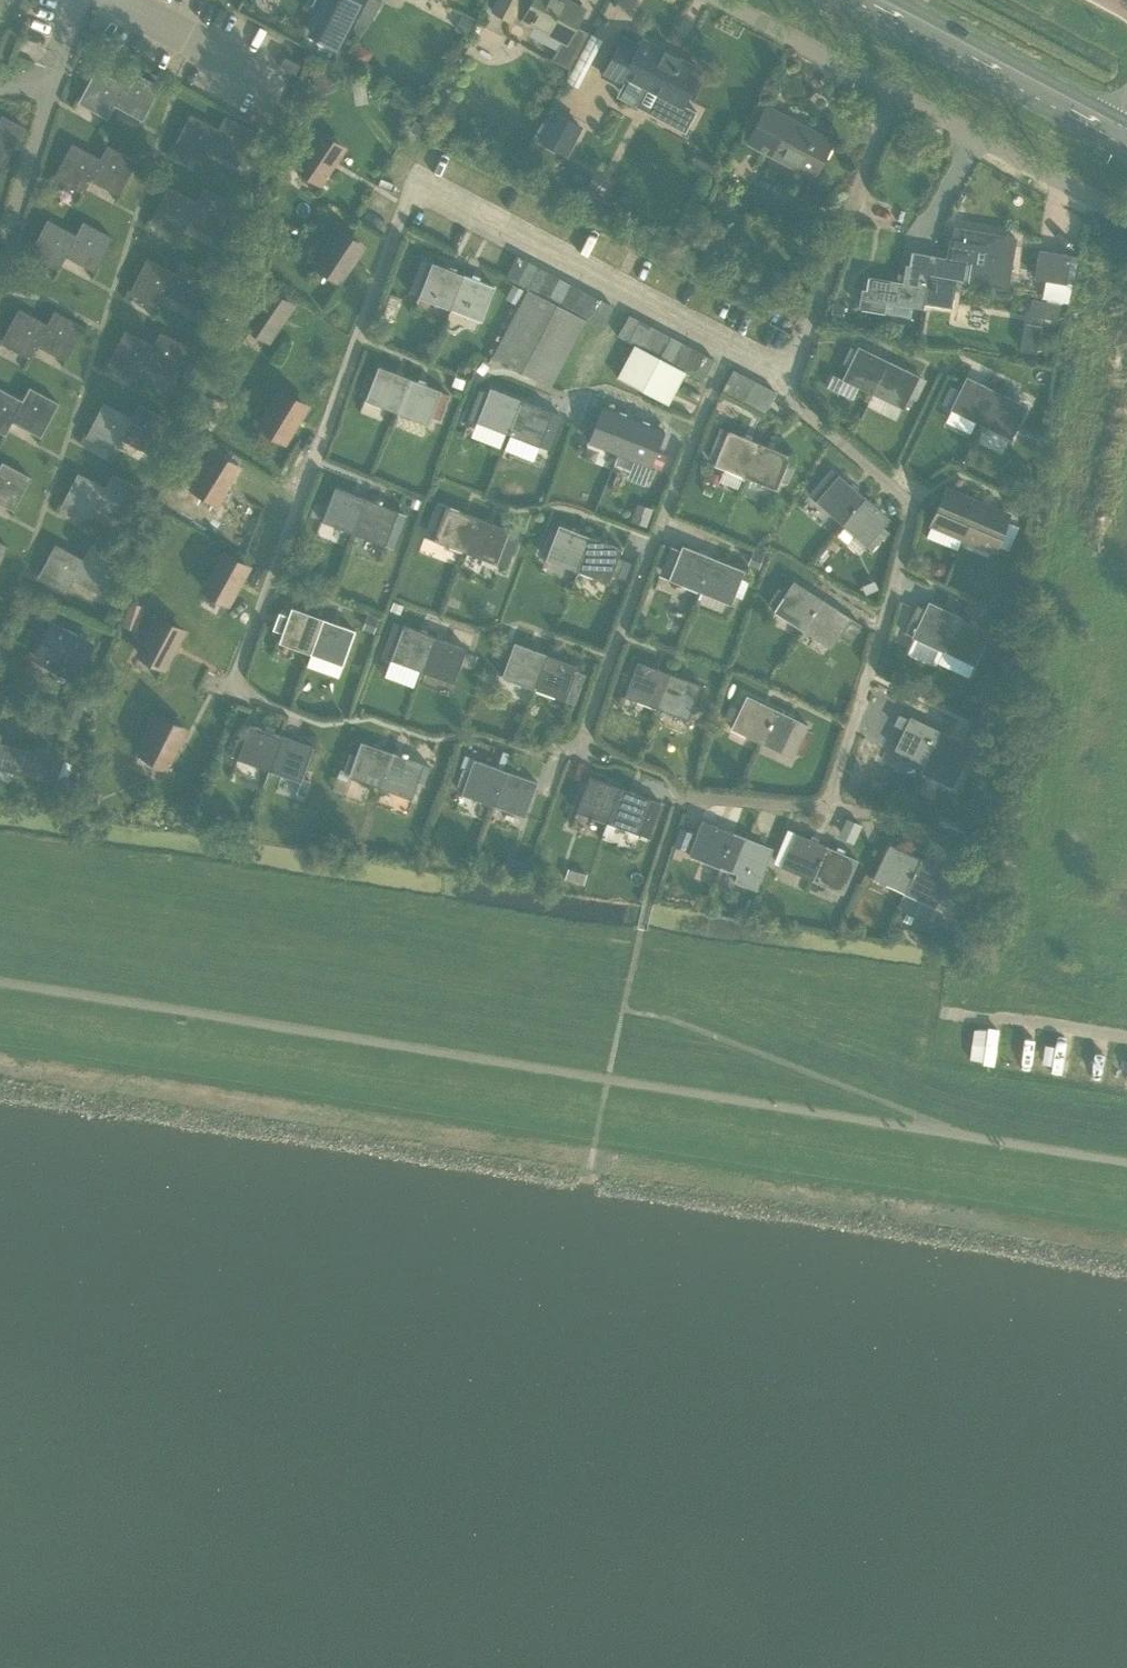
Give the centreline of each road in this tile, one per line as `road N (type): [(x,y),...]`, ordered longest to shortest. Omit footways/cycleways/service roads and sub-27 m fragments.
road 1 (unclassified): [(1126,216),(721,0)]
road 2 (primary): [(841,0),(1112,145)]
road 3 (primary): [(1126,120),(900,0)]
road 4 (residential): [(0,257),(46,108),(44,83)]

